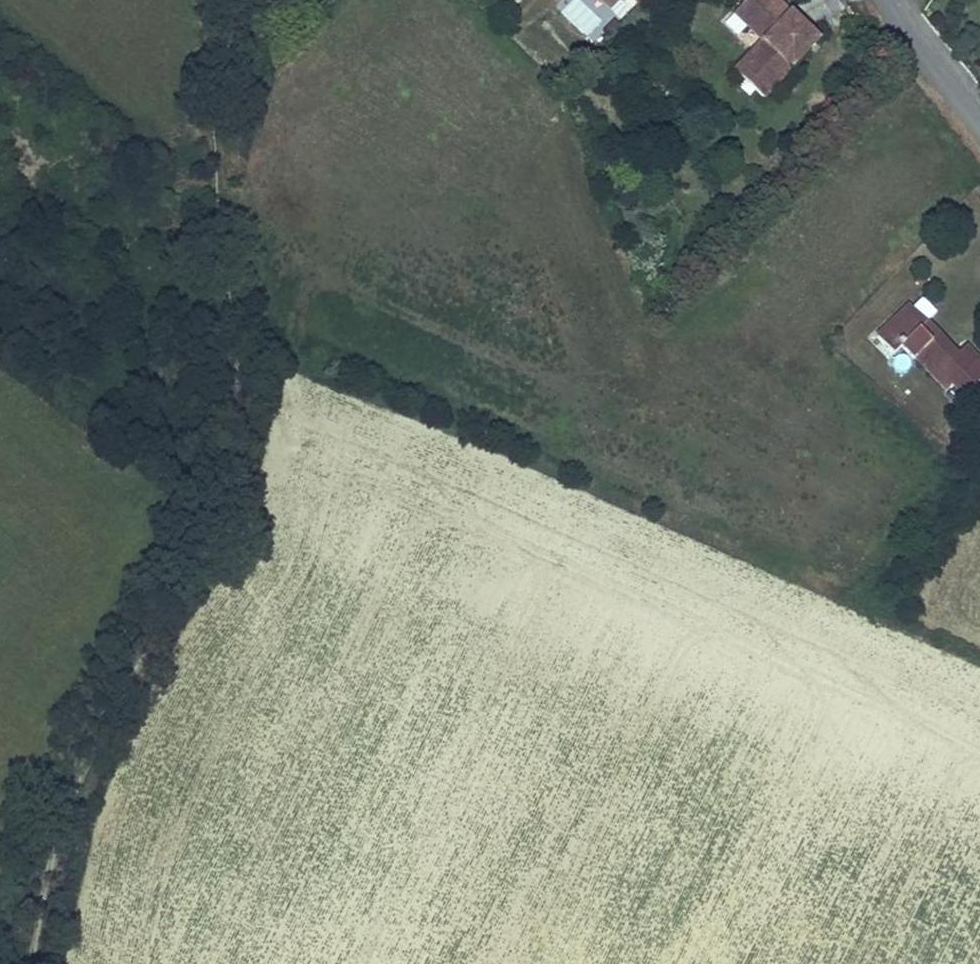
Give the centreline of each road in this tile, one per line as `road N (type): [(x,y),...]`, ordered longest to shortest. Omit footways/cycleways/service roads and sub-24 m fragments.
road 1 (residential): [(890,0),(979,122)]

